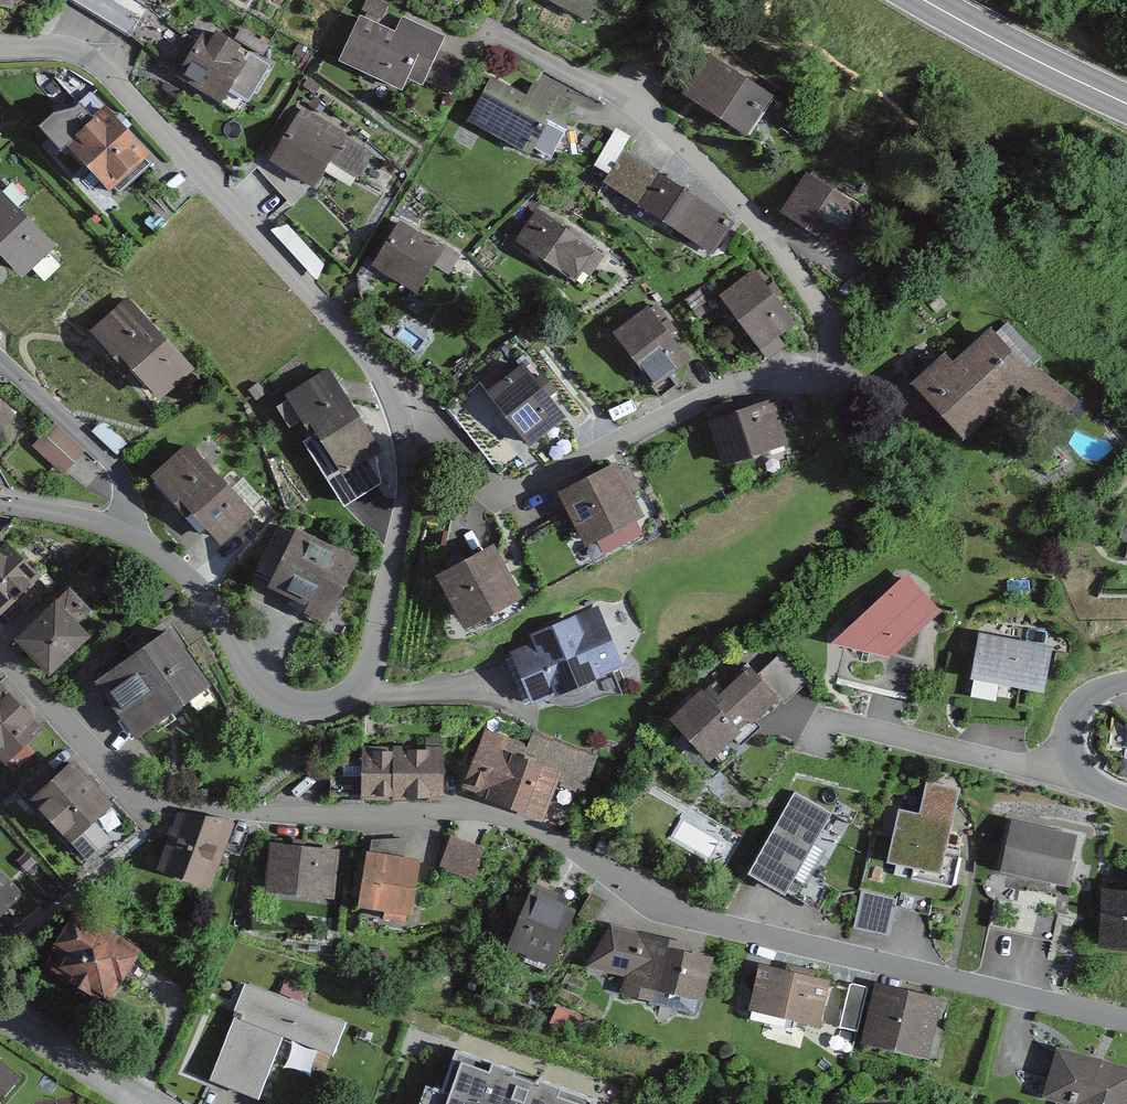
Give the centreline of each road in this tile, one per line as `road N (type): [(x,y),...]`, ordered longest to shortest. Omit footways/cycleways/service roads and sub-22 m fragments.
road 1 (residential): [(0,652),(125,787),(160,803),(319,818),(475,811),(543,835),(665,908),(1126,1021)]
road 2 (residential): [(390,398),(471,479),(500,497),(663,424),(734,381),(818,381),(842,371),(816,289),(702,162),(498,33),(458,41)]
road 3 (residential): [(0,503),(127,531),(190,583),(256,684),(278,701),(321,705),(343,694),(366,666),(401,496),(390,398)]
road 4 (residential): [(390,398),(362,354),(108,76),(61,47),(0,44)]
road 5 (trunk): [(927,0),(1126,102)]
road 6 (residential): [(157,1103),(0,1001)]
road 7 (residential): [(1126,801),(1091,785),(1065,748),(1083,699),(1126,683)]

